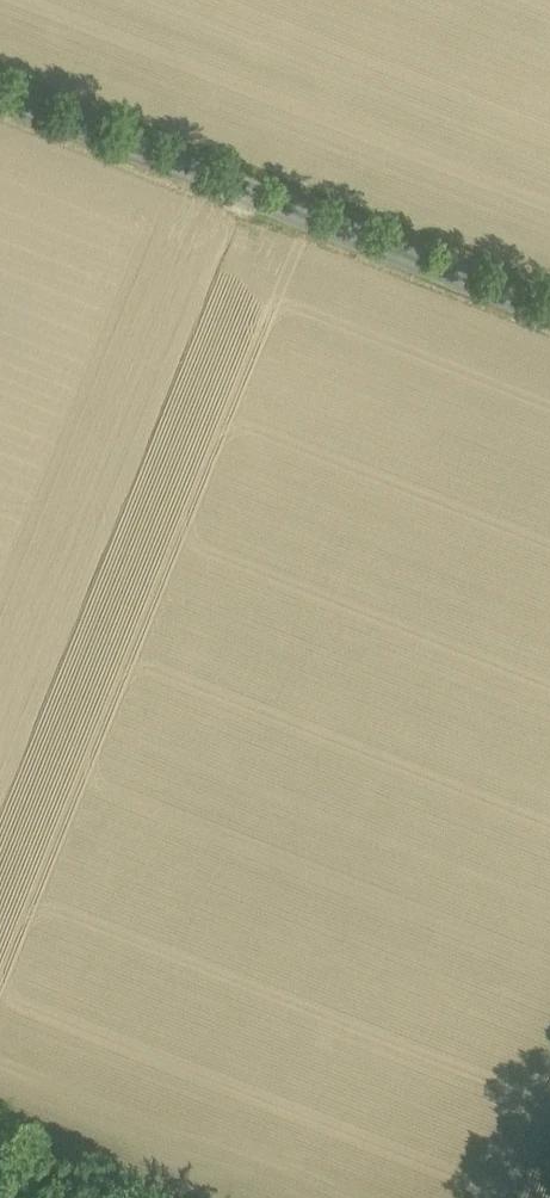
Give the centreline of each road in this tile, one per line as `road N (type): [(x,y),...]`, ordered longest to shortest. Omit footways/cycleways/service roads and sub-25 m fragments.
road 1 (unclassified): [(0,97),(549,314)]

